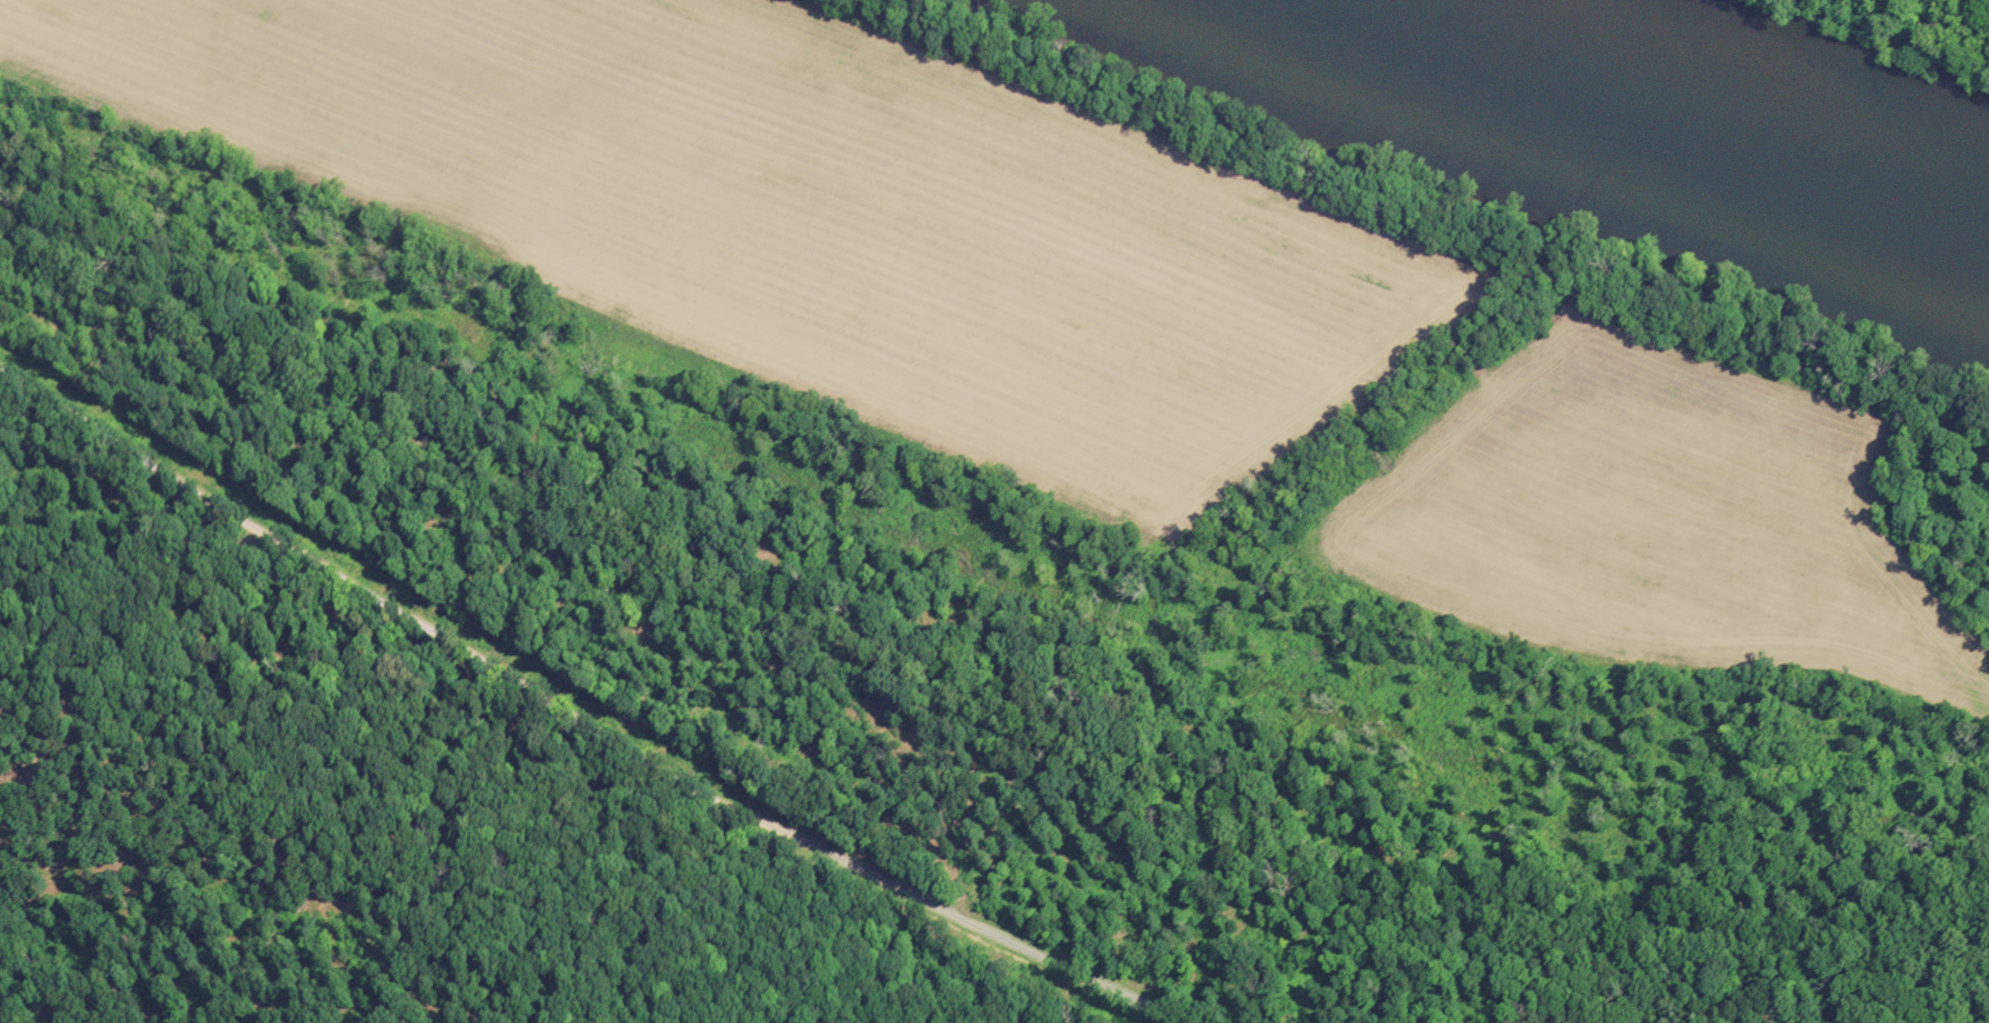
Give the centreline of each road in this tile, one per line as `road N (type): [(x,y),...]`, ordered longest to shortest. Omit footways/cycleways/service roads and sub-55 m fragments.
road 1 (residential): [(1187,1022),(1025,956),(716,807),(0,373)]

